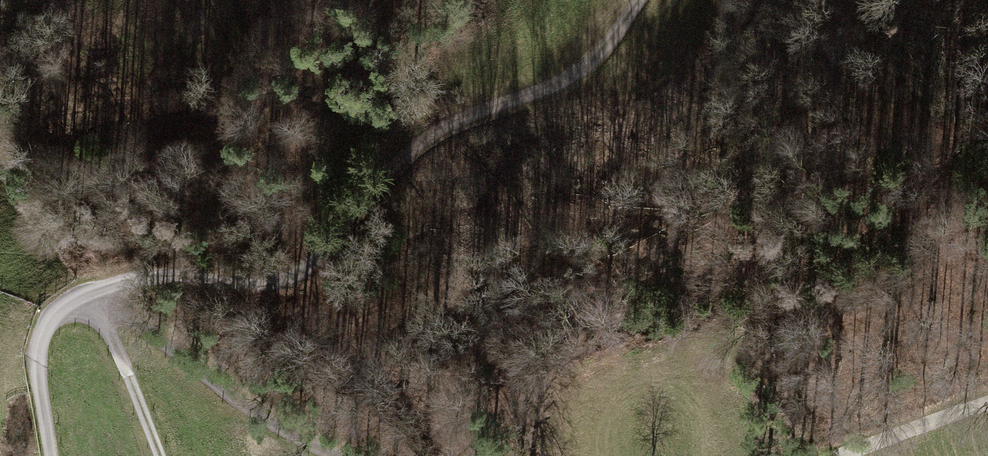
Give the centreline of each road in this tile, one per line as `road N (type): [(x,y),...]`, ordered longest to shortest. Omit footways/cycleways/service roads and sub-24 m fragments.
road 1 (track): [(636,0),(567,82),(445,124),(372,187),(303,273),(153,275),(88,293)]
road 2 (track): [(88,293),(262,418),(348,455)]
road 3 (track): [(88,293),(62,305),(39,344),(52,455)]
road 4 (track): [(88,293),(120,350),(160,455)]
road 5 (track): [(834,455),(987,403)]

